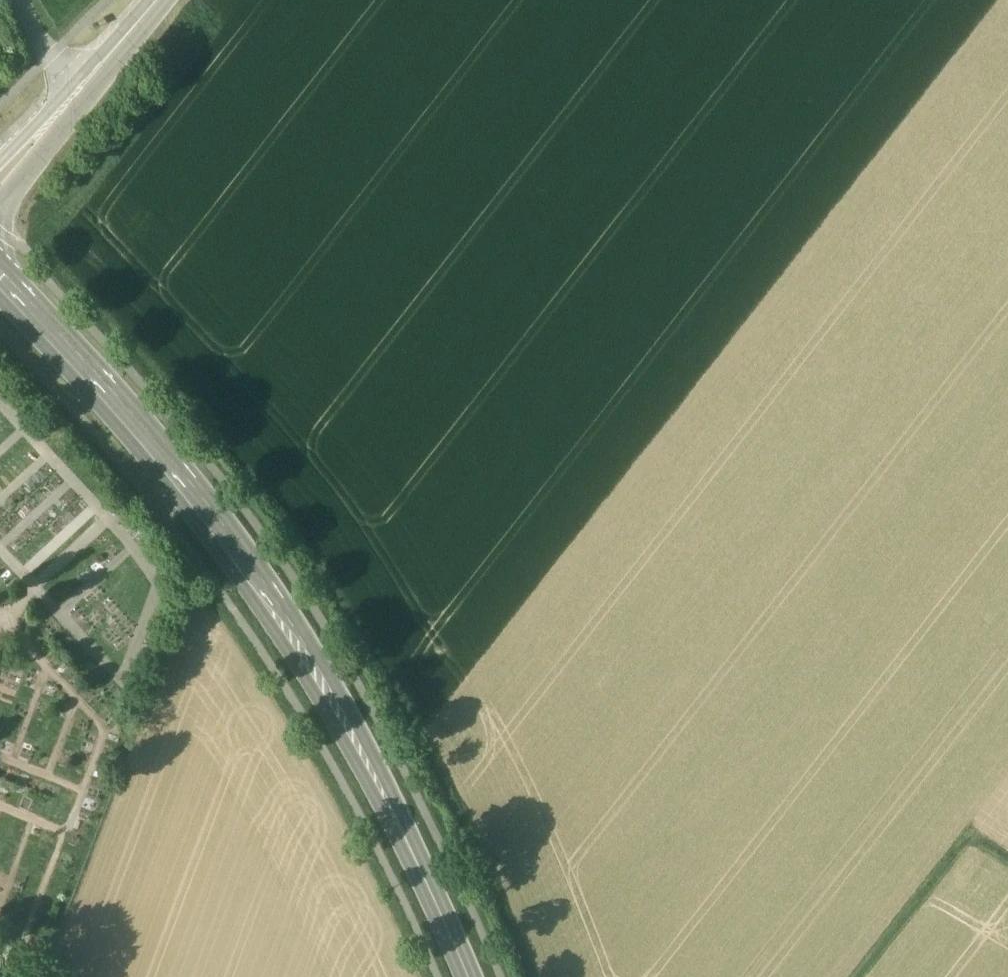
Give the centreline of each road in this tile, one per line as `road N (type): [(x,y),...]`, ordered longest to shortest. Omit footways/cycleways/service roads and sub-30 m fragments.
road 1 (secondary): [(467,976),(390,809),(258,574),(94,375),(0,276)]
road 2 (tertiary): [(163,0),(0,190)]
road 3 (track): [(858,976),(968,837),(1007,865)]

